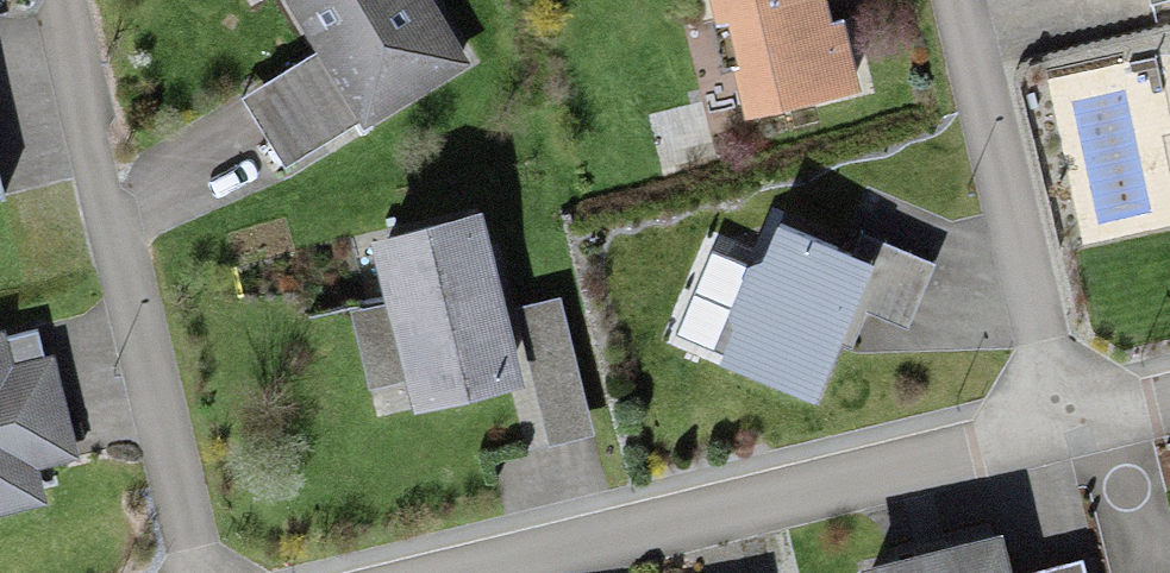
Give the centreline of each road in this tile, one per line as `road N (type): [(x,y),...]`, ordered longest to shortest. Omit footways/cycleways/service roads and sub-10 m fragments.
road 1 (residential): [(58,0),(197,572)]
road 2 (residential): [(1058,436),(493,572)]
road 3 (residential): [(952,0),(1058,436)]

